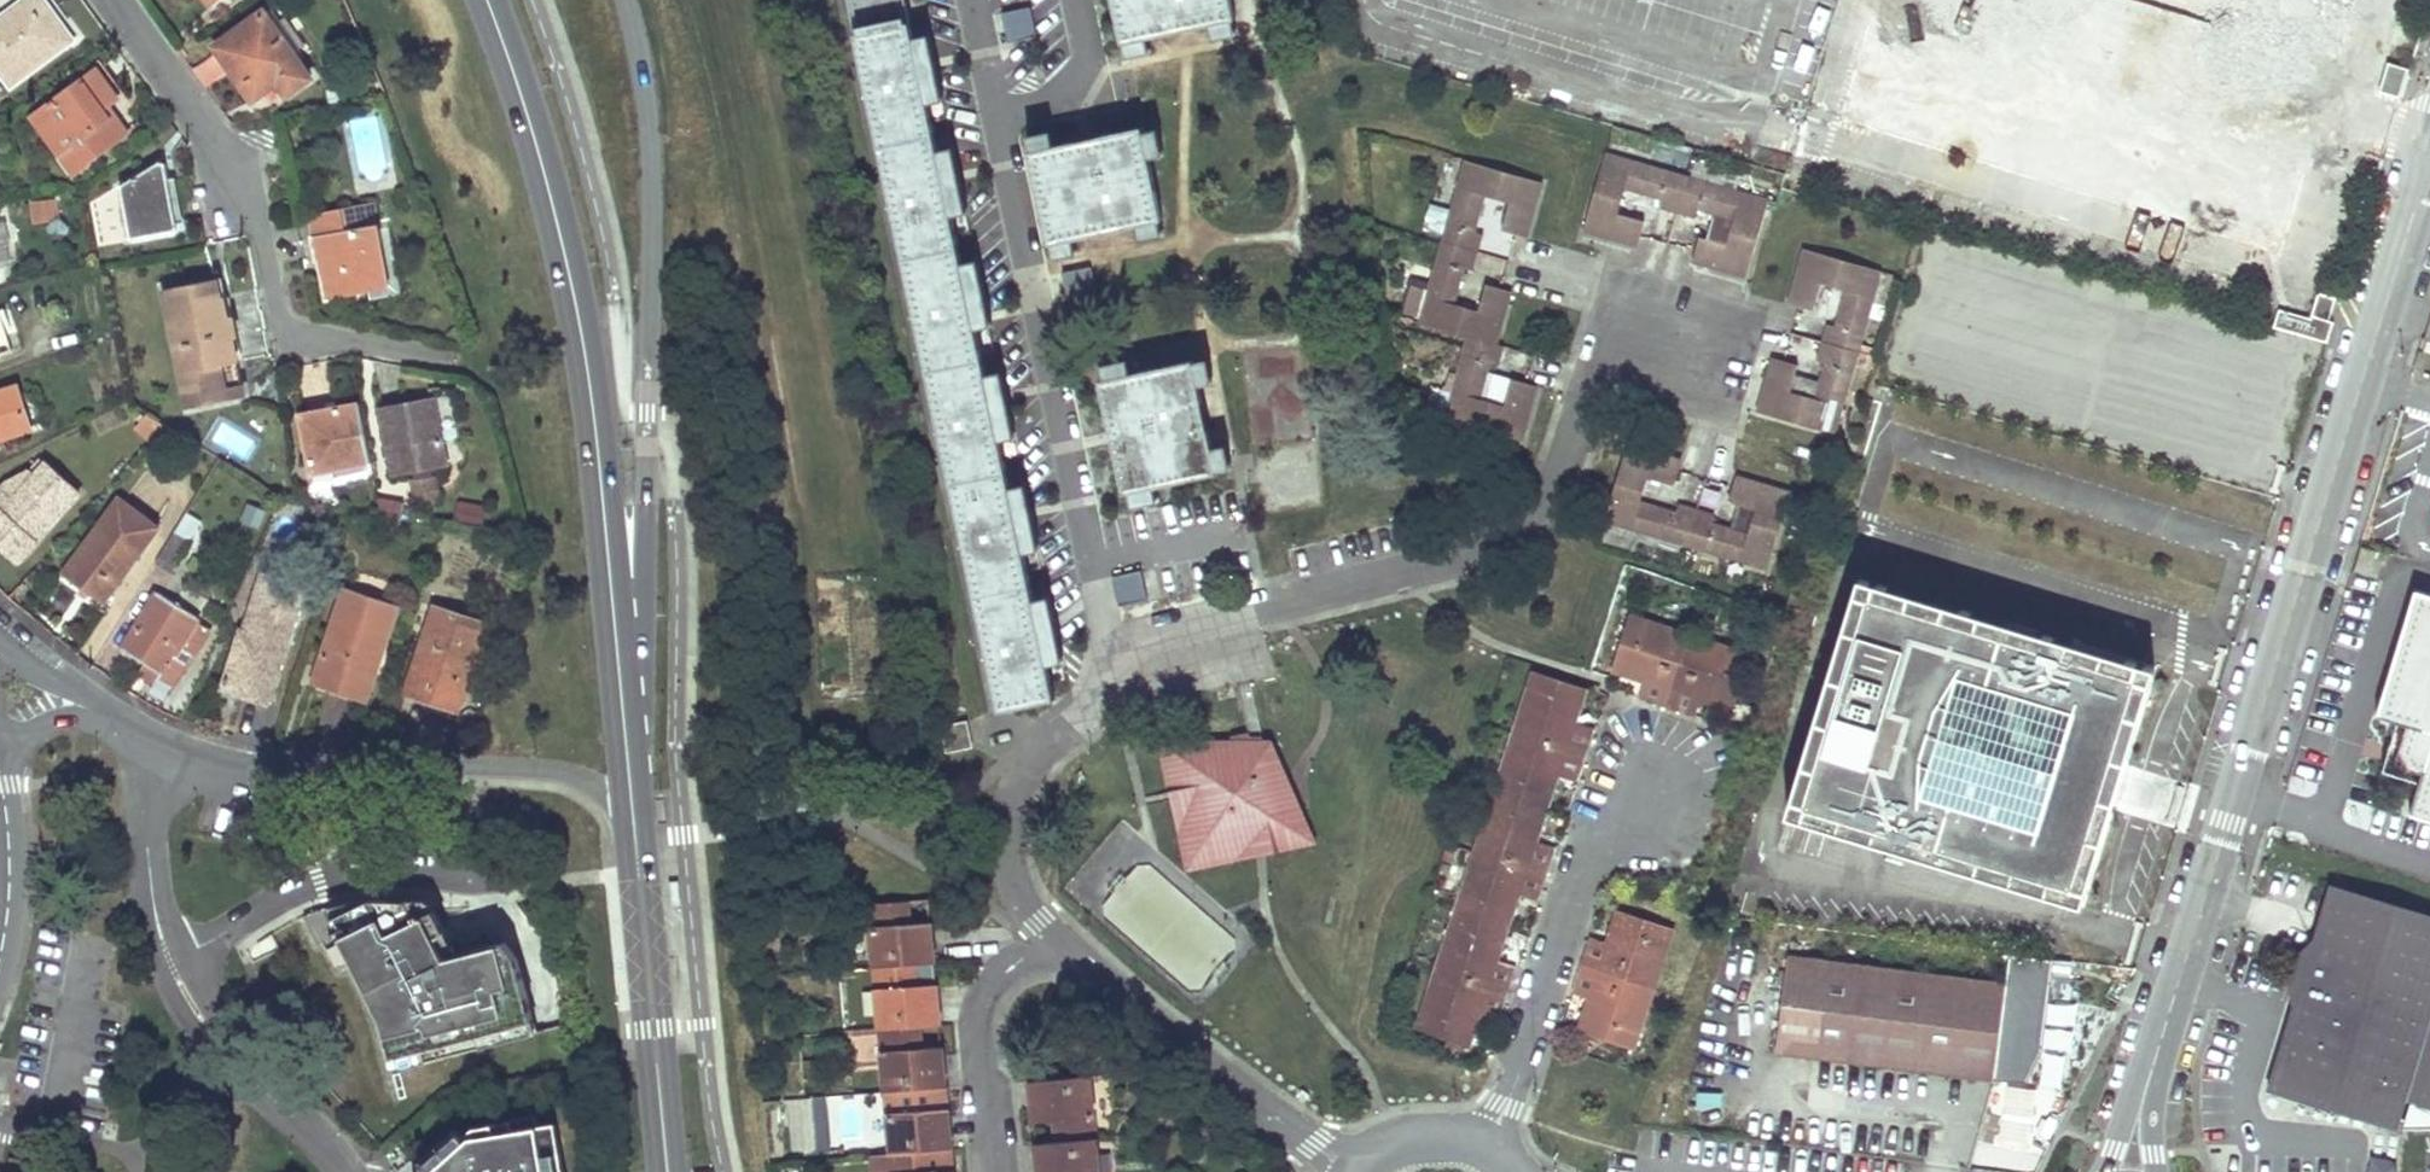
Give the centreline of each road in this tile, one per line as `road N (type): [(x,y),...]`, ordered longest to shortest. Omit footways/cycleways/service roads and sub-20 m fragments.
road 1 (unclassified): [(2147,1086),(2429,160)]
road 2 (residential): [(1111,646),(1456,558),(1509,534),(1562,470),(1588,390),(1613,363),(1676,336)]
road 3 (secondary): [(488,0),(530,119),(580,323),(617,624)]
road 4 (unclassified): [(617,624),(645,577),(652,258),(646,94),(626,0)]
road 5 (residential): [(996,116),(1111,646)]
road 6 (residential): [(157,749),(249,776),(316,766),(550,771),(609,794),(635,828)]
road 7 (residential): [(1487,1151),(1520,1072),(1580,867),(1663,776)]
road 8 (residential): [(1053,938),(1267,1113),(1359,1170)]
road 9 (residential): [(171,964),(319,880),(511,875)]
road 10 (secondary): [(635,828),(669,1171)]
road 11 (residential): [(1111,646),(1081,709),(1031,766),(1008,816),(1014,879),(1053,938)]
road 12 (residential): [(171,964),(232,1060),(345,1171)]
road 13 (residential): [(1053,938),(999,977),(982,1009),(990,1171)]
road 14 (residential): [(157,749),(149,864),(171,964)]
road 15 (secondary): [(617,624),(635,828)]
road 16 (residential): [(996,116),(1053,102),(1086,83),(1092,61),(1079,0)]
road 17 (residential): [(0,966),(10,893),(8,814)]
road 18 (residential): [(4,784),(16,748),(33,728),(63,718),(117,729)]
road 19 (unclassified): [(1487,1151),(1442,1140),(1399,1142),(1359,1170)]

